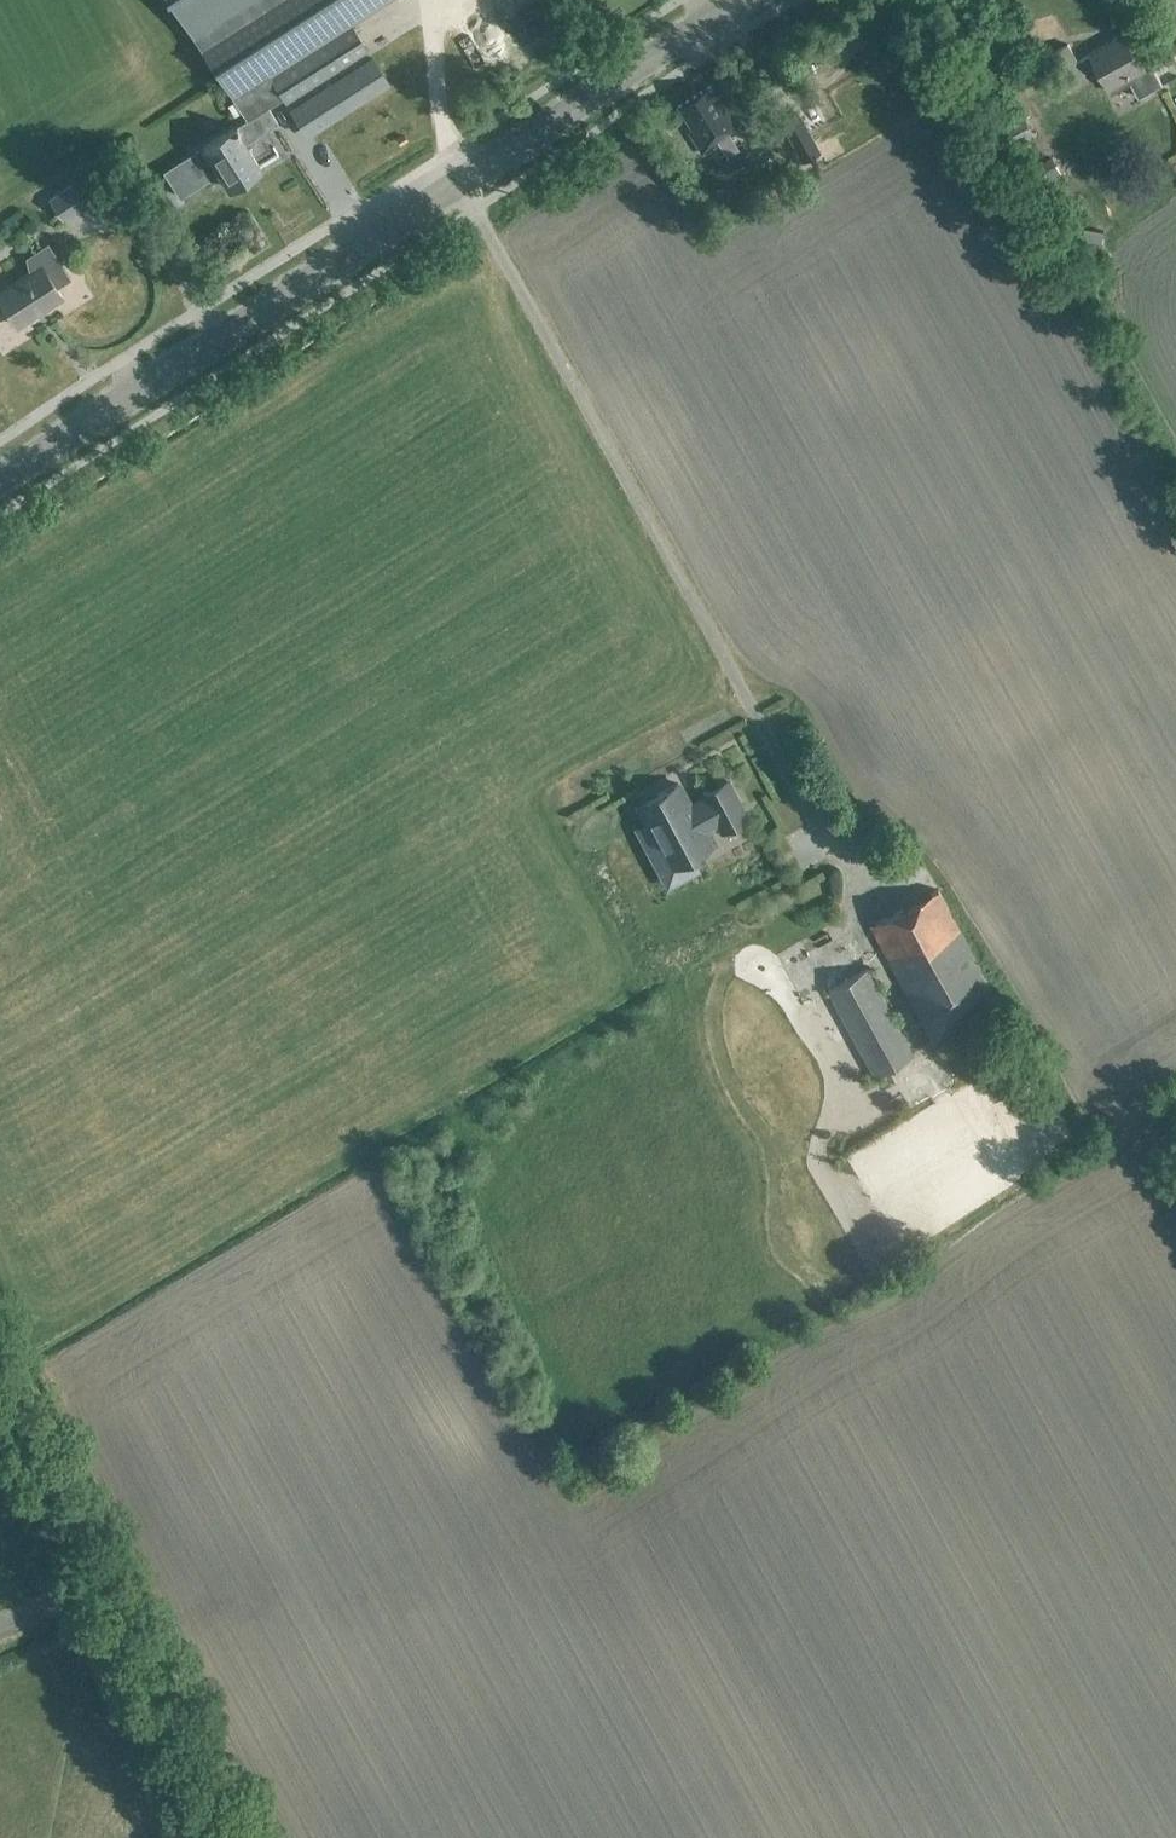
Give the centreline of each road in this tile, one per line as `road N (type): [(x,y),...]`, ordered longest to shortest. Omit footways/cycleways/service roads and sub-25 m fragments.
road 1 (tertiary): [(0,477),(739,0)]
road 2 (unclassified): [(238,1837),(0,1354)]

